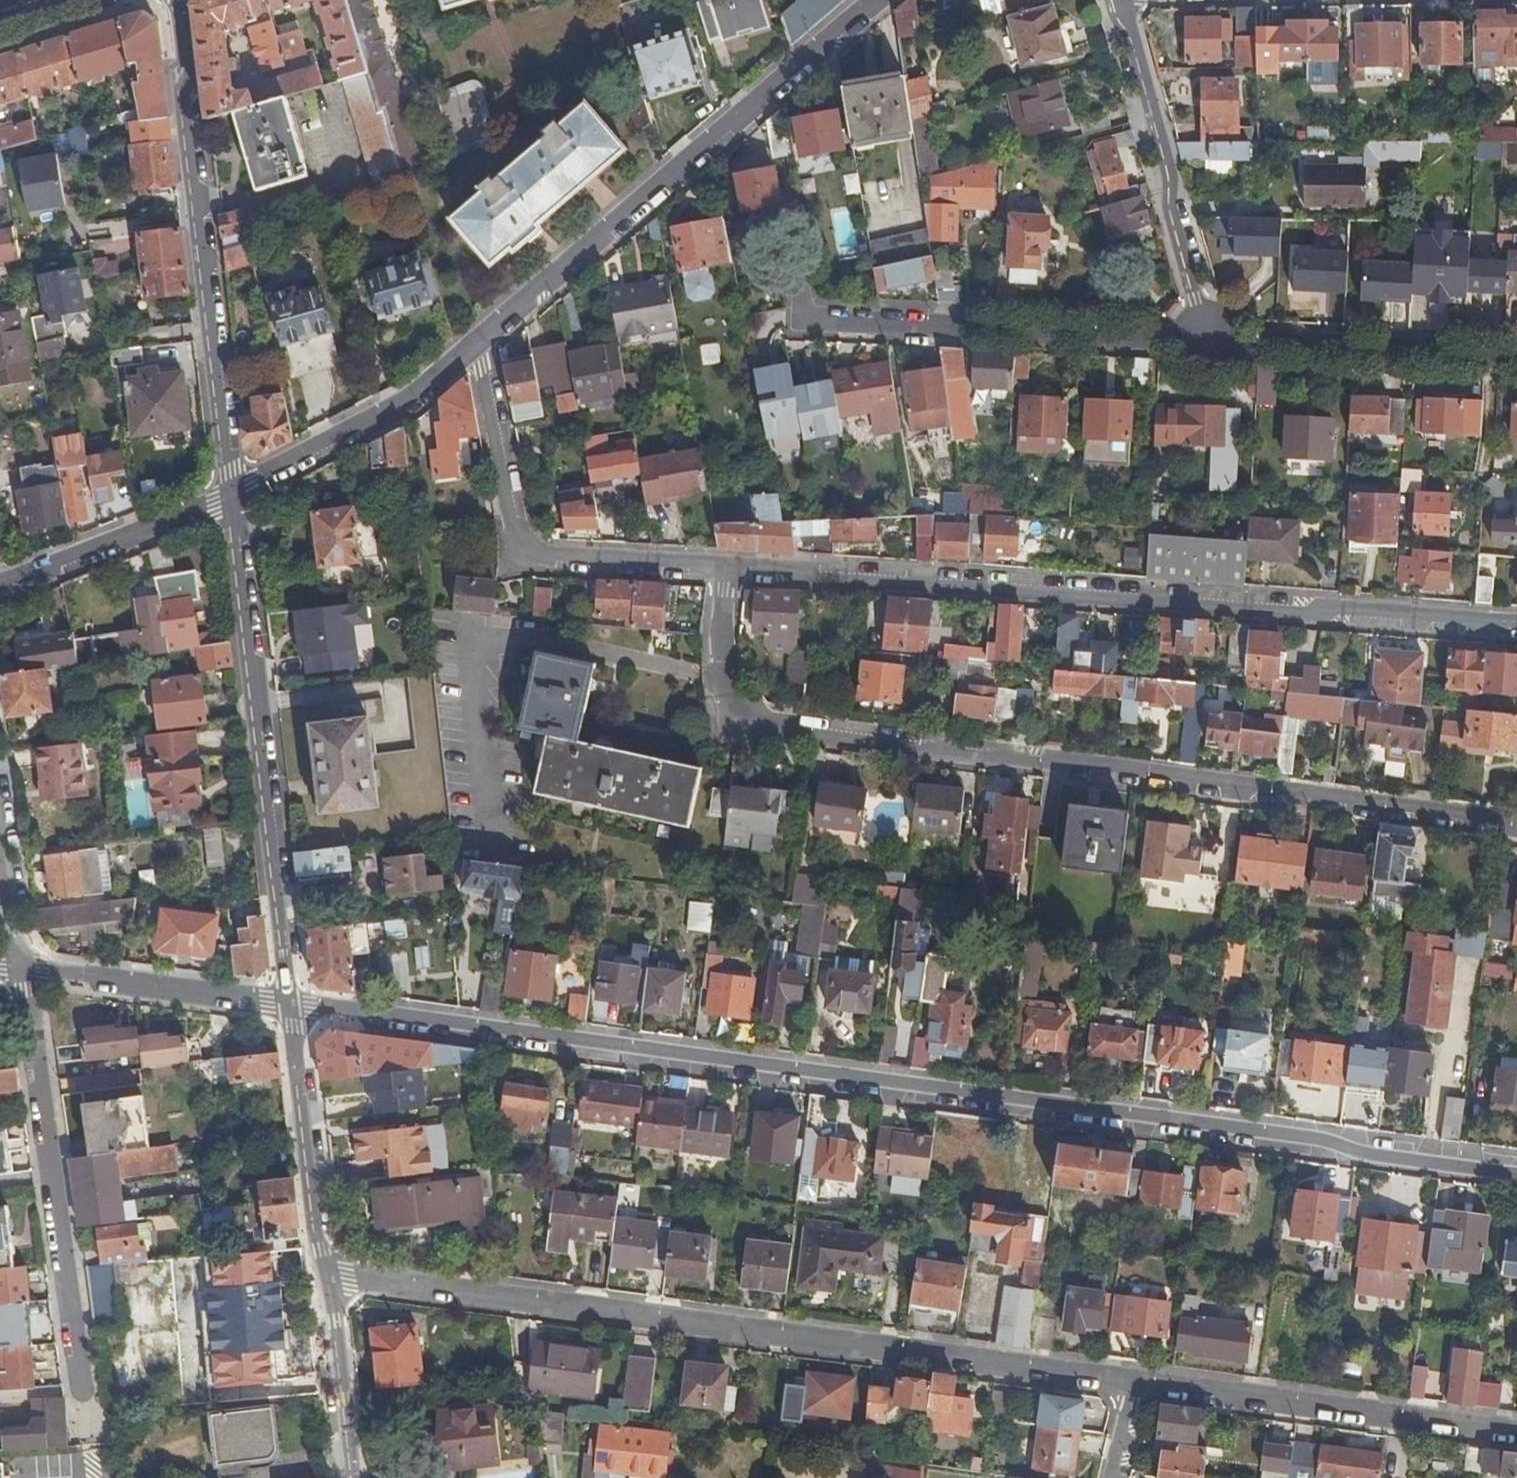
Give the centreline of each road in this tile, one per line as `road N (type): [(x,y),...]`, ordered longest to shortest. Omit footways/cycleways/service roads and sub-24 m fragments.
road 1 (residential): [(1516,1169),(287,1006)]
road 2 (residential): [(724,569),(720,689),(736,723),(1516,830)]
road 3 (residential): [(326,1281),(350,1277),(1136,1384)]
road 4 (residential): [(1516,629),(724,569)]
road 5 (residential): [(472,347),(878,0)]
road 6 (residential): [(231,494),(287,1006)]
road 7 (residential): [(176,0),(231,494)]
road 8 (residential): [(1212,343),(805,319),(796,275)]
road 9 (residential): [(85,1399),(22,969)]
road 10 (residential): [(724,569),(557,556),(522,546),(507,518),(482,365),(472,347)]
road 11 (residential): [(1136,1384),(1516,1432)]
road 12 (residential): [(1212,343),(1183,239),(1178,186),(1121,0)]
road 13 (residential): [(1212,343),(1516,361)]
road 14 (residential): [(231,494),(402,408),(472,347)]
road 15 (residential): [(287,1006),(326,1281)]
road 16 (residential): [(287,1006),(22,969)]
road 17 (residential): [(231,494),(0,587)]
road 18 (residential): [(326,1281),(352,1477)]
road 19 (residential): [(22,969),(0,831)]

